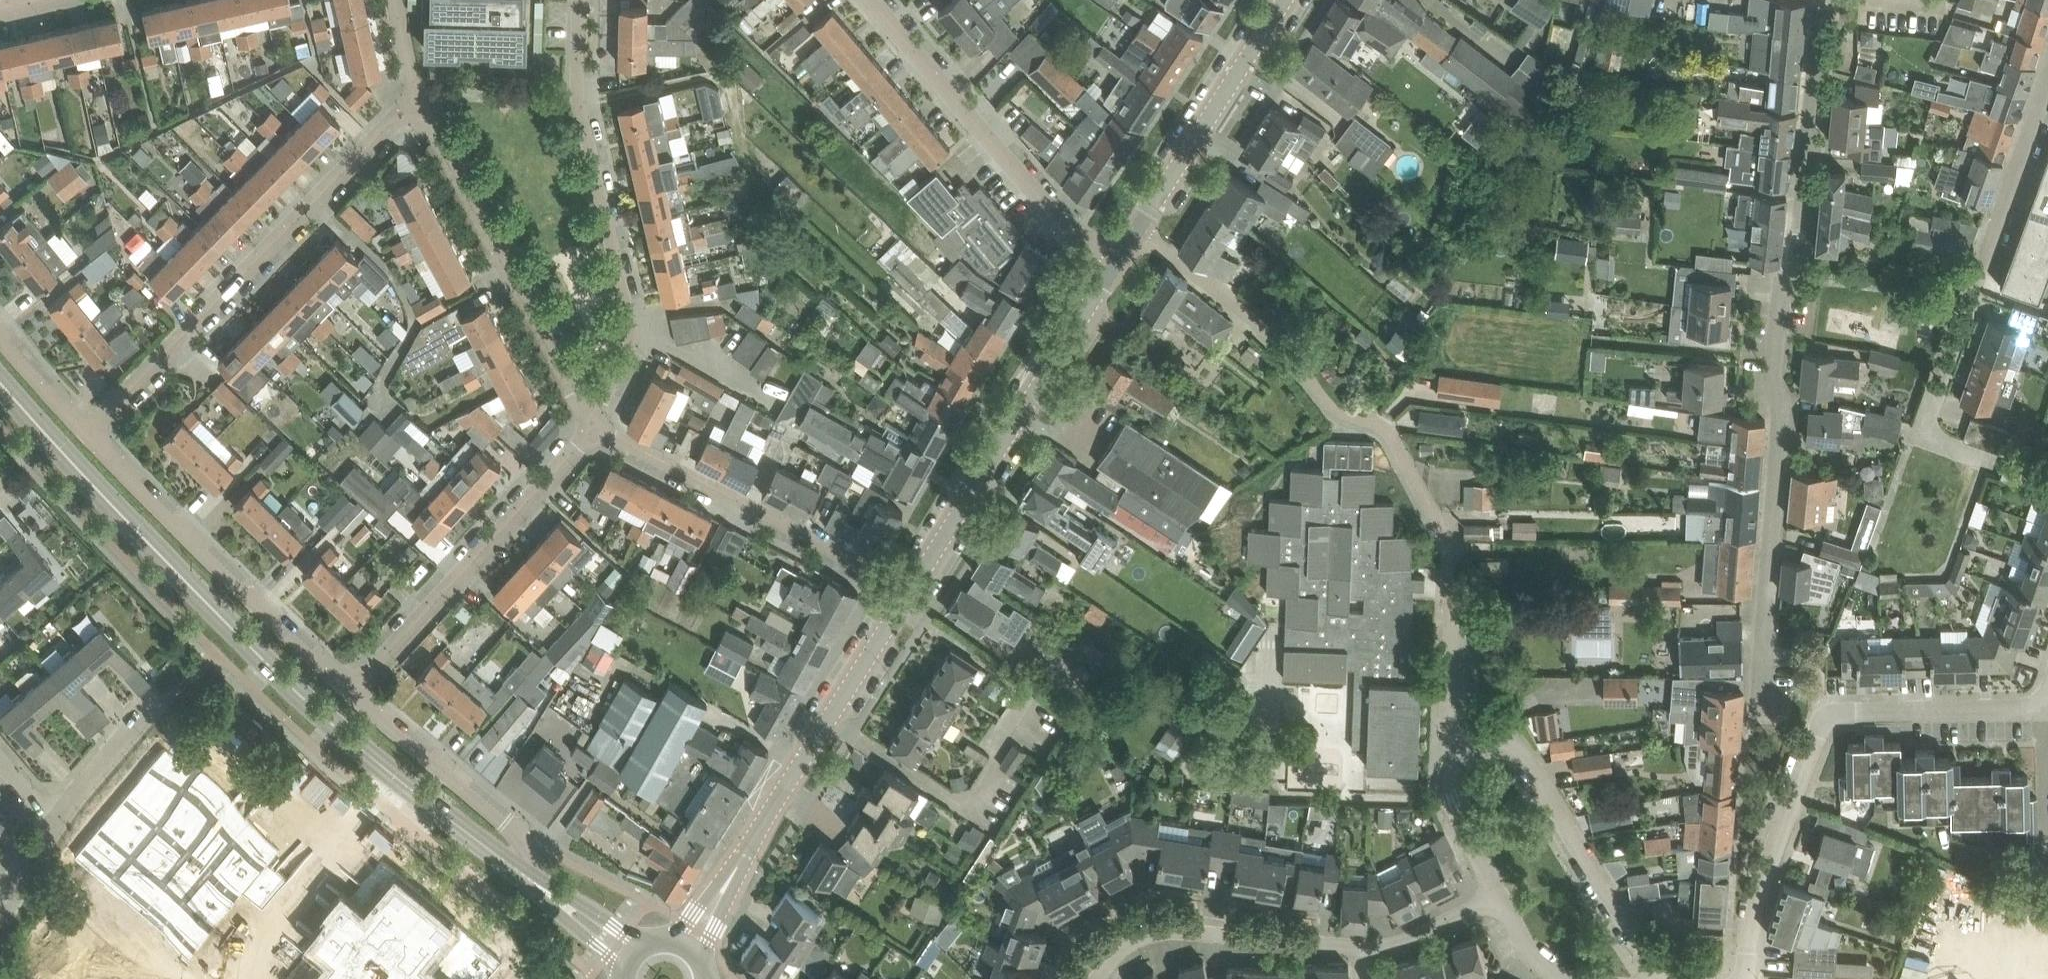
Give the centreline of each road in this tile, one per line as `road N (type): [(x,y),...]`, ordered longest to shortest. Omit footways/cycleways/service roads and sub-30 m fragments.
road 1 (residential): [(1762,716),(1781,408),(1771,389),(1782,291),(1795,276),(1824,0)]
road 2 (secondary): [(512,865),(313,708),(204,602),(0,376)]
road 3 (residential): [(1464,747),(1448,726),(1454,555),(1388,430),(1334,407),(1273,332),(1139,231)]
road 4 (residential): [(1743,978),(1760,876),(1821,721),(1844,712),(2044,707),(2047,696)]
road 5 (residential): [(89,432),(418,95)]
road 6 (residential): [(593,429),(631,330),(579,98),(581,0)]
road 7 (tertiary): [(913,591),(1116,264)]
road 8 (residential): [(593,429),(418,95)]
road 9 (residential): [(352,692),(89,432)]
road 10 (residential): [(1116,264),(1036,192),(872,0)]
road 11 (residential): [(593,429),(913,591)]
road 12 (residential): [(352,692),(593,429)]
road 13 (residential): [(1925,421),(2047,87)]
road 14 (tertiary): [(726,886),(913,591)]
road 15 (residential): [(1464,747),(1504,741),(1522,749),(1668,978)]
road 16 (residential): [(1099,978),(1124,946),(1162,931),(1359,944)]
road 17 (tertiary): [(1139,231),(1283,0)]
road 18 (residential): [(512,865),(519,835),(352,692)]
road 19 (residential): [(1502,897),(1447,791),(1464,747)]
road 20 (residential): [(57,818),(169,698)]
road 21 (secondary): [(512,865),(562,925),(623,971)]
road 22 (secondary): [(641,947),(581,899),(512,865)]
road 23 (residential): [(1359,944),(1398,944),(1502,897)]
road 24 (residential): [(89,432),(0,334)]

